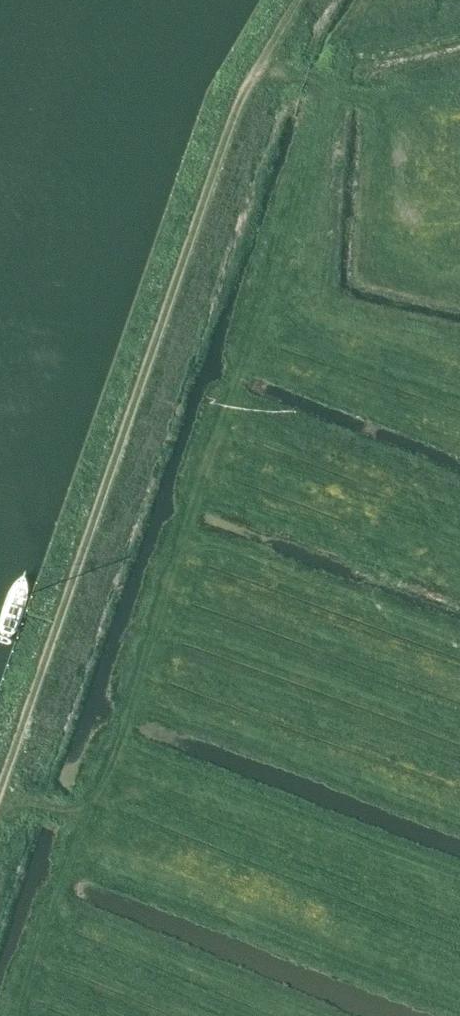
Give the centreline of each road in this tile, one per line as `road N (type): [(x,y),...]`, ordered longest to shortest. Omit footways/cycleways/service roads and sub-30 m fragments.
road 1 (track): [(0,776),(156,347),(230,105),(297,0)]

